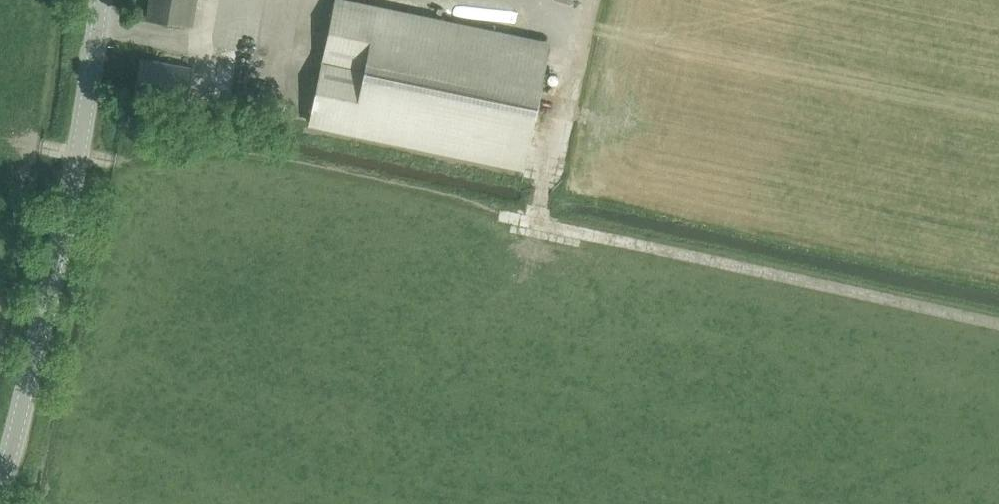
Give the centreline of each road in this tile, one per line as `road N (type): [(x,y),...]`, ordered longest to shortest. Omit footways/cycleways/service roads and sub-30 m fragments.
road 1 (tertiary): [(0,492),(78,173),(100,0)]
road 2 (track): [(998,320),(540,220)]
road 3 (track): [(540,220),(275,162),(187,149),(116,161),(81,154)]
road 4 (track): [(540,220),(588,0)]

